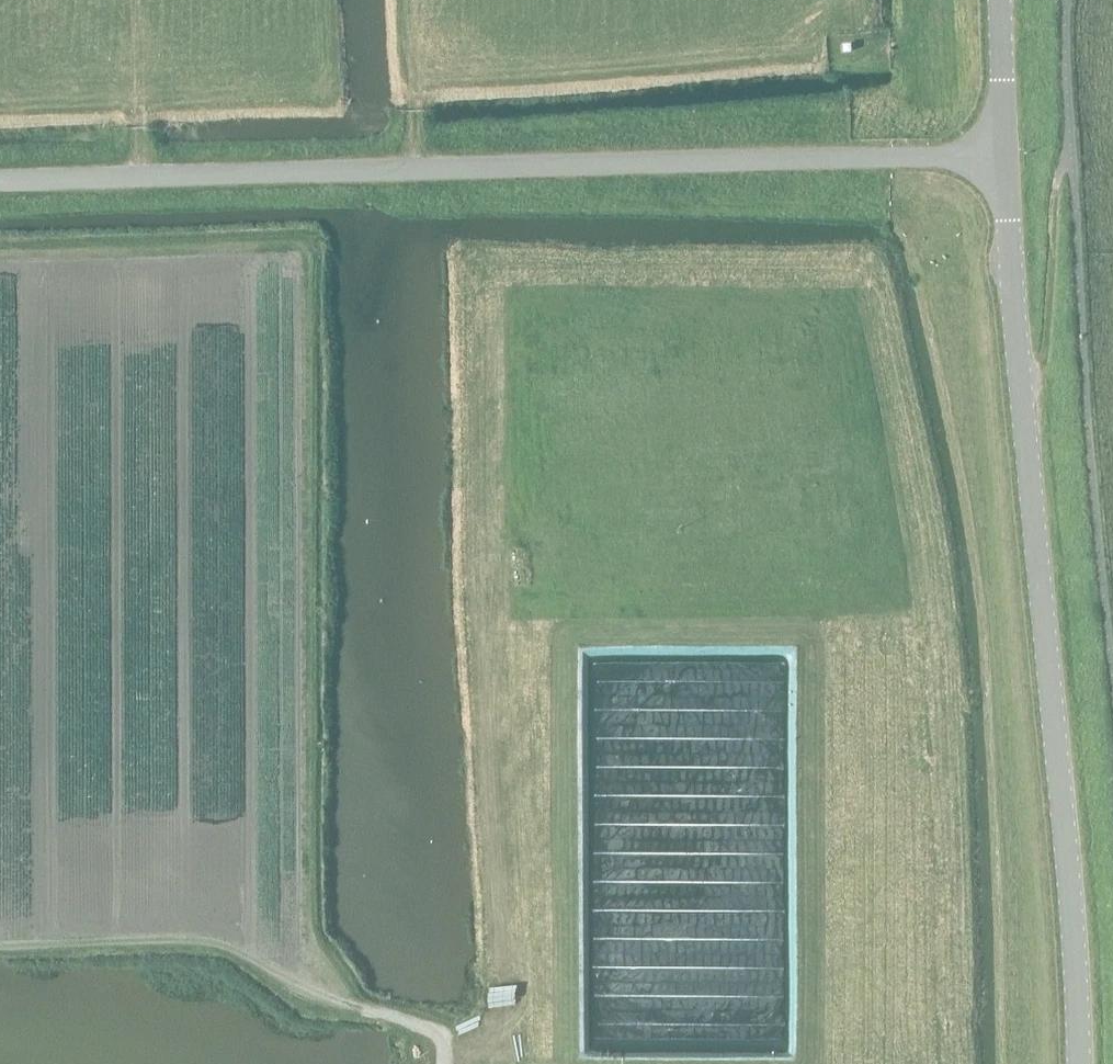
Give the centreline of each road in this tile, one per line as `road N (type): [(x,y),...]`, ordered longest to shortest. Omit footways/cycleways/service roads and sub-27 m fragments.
road 1 (unclassified): [(0,180),(1001,160)]
road 2 (tertiary): [(1078,1063),(1072,915),(1001,160)]
road 3 (tertiary): [(1001,160),(999,0)]

